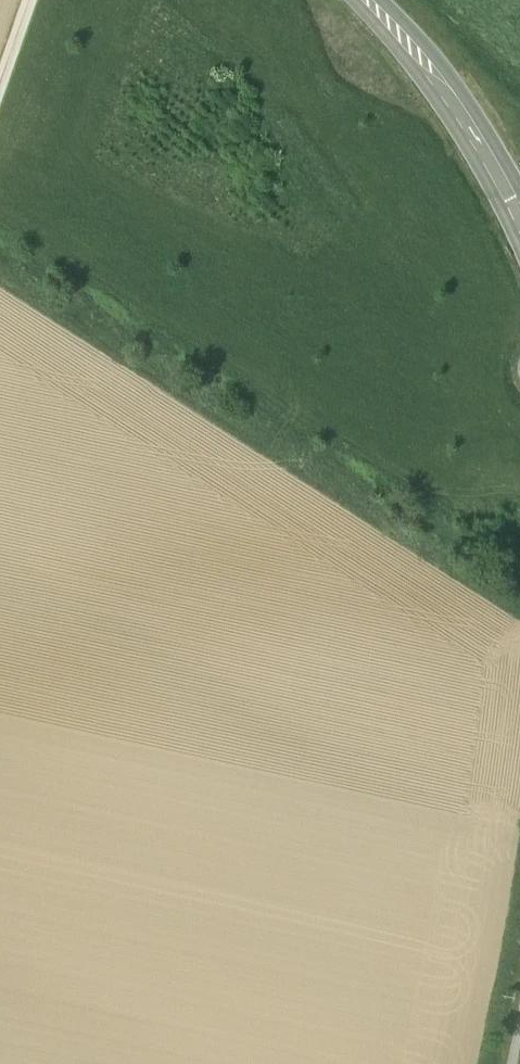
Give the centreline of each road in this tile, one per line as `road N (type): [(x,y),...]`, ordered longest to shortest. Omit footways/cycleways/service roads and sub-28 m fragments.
road 1 (tertiary): [(519,218),(446,89),(366,0)]

